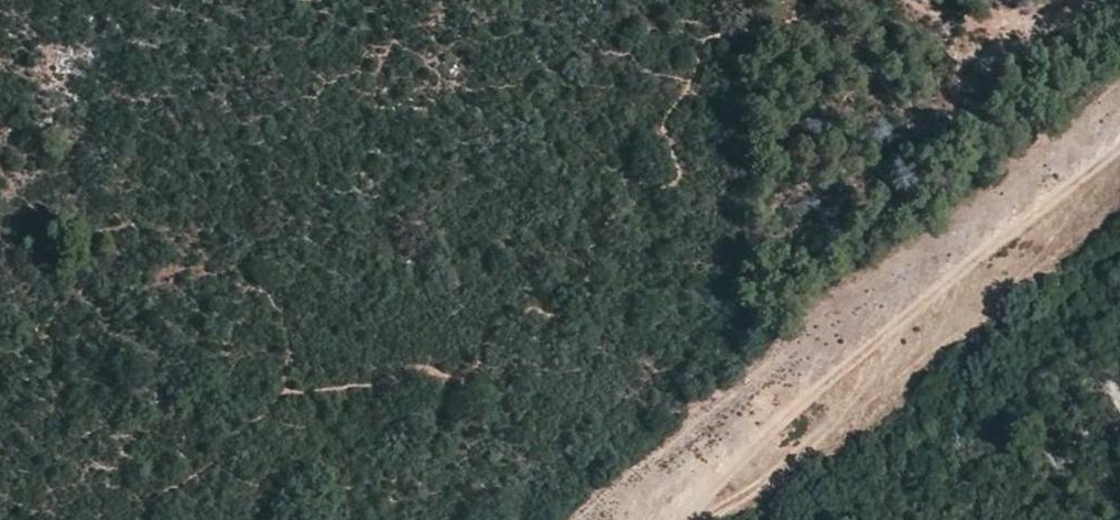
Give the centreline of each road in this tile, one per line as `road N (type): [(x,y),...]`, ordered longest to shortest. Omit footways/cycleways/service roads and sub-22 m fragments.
road 1 (track): [(1119,126),(985,221),(786,392),(722,457),(678,519)]

